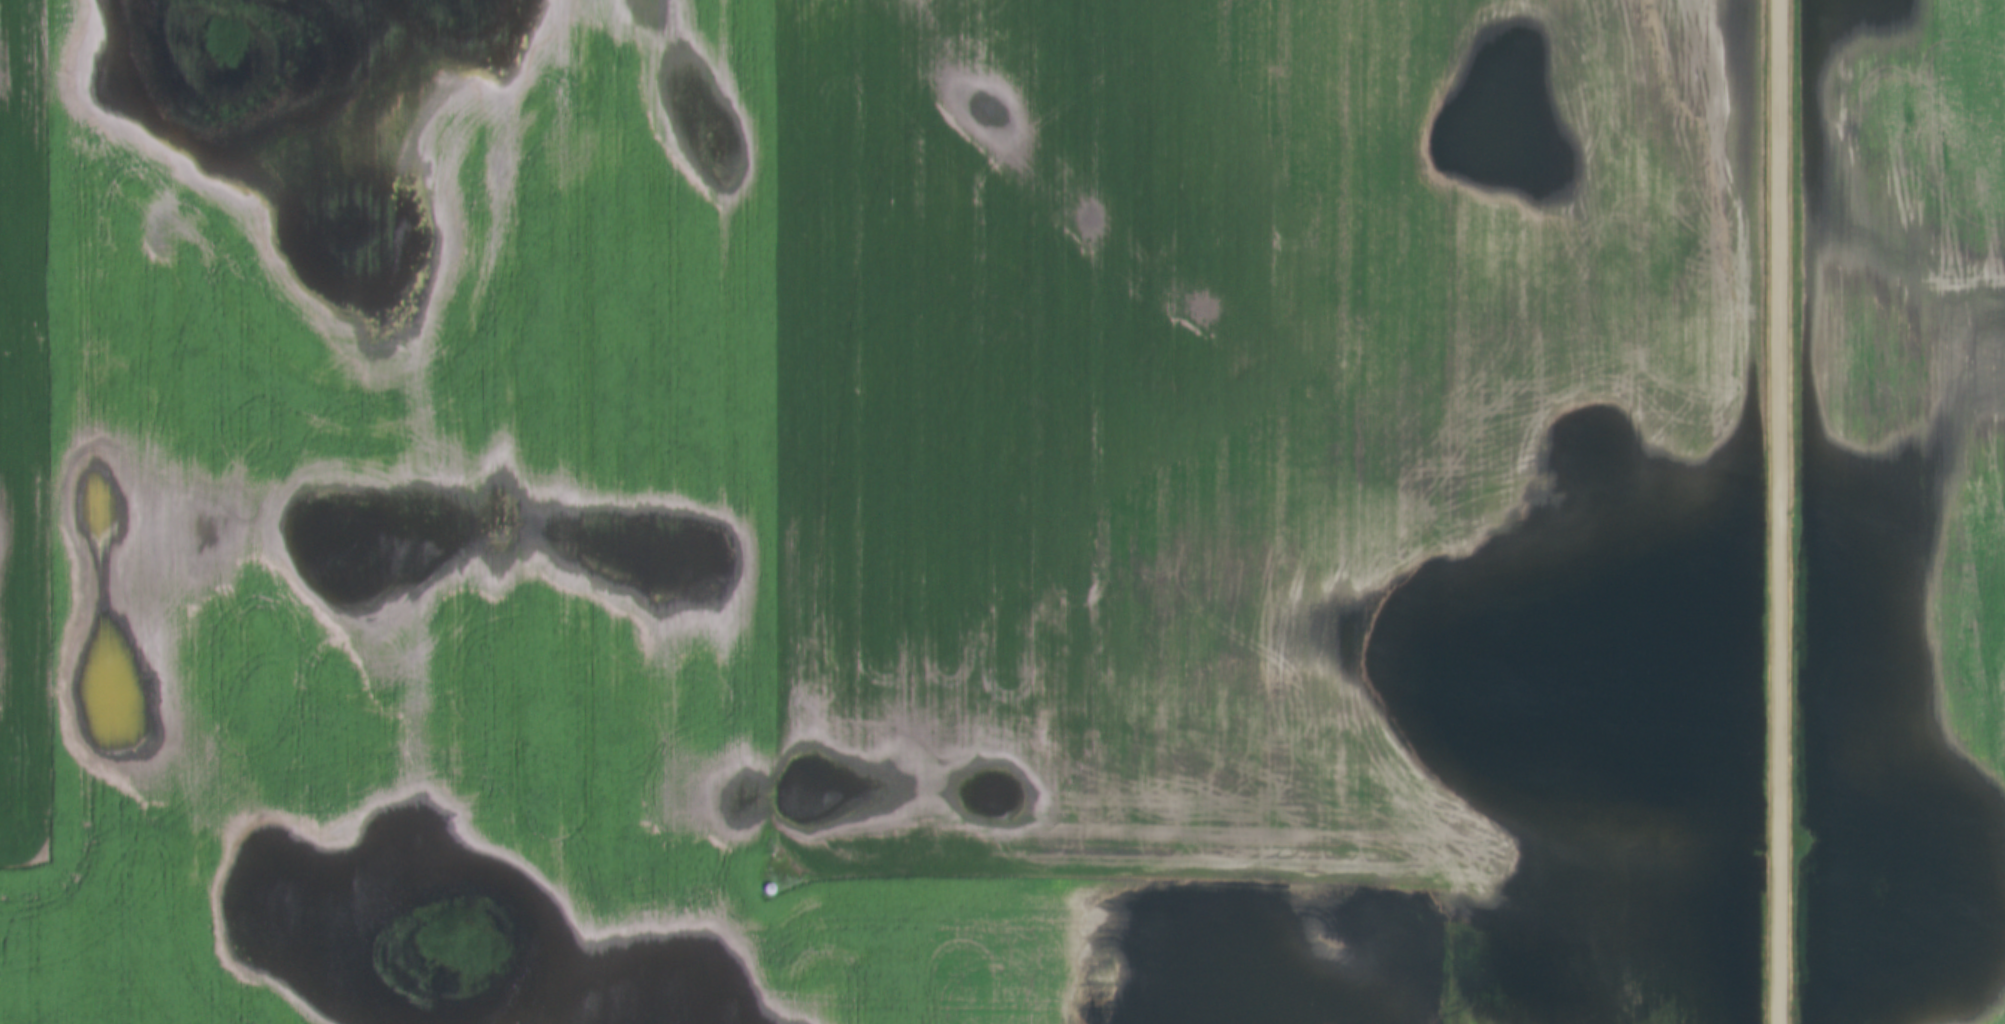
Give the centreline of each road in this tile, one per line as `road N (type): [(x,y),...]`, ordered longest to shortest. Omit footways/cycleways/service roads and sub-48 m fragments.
road 1 (residential): [(1779,0),(1779,1023)]
road 2 (track): [(1780,847),(1740,844),(1610,870),(851,867)]

